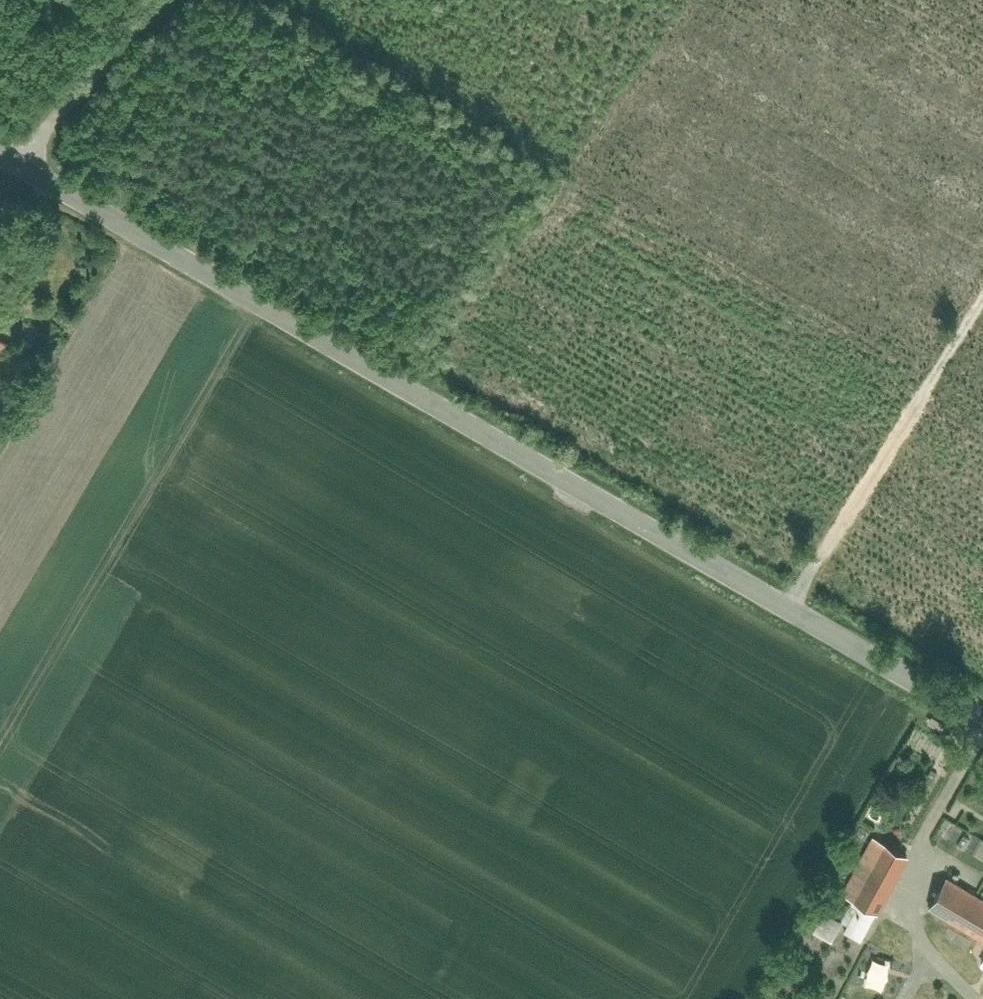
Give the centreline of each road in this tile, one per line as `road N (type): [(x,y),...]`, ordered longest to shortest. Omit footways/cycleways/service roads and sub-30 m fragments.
road 1 (residential): [(982,716),(0,151)]
road 2 (track): [(791,605),(982,298)]

